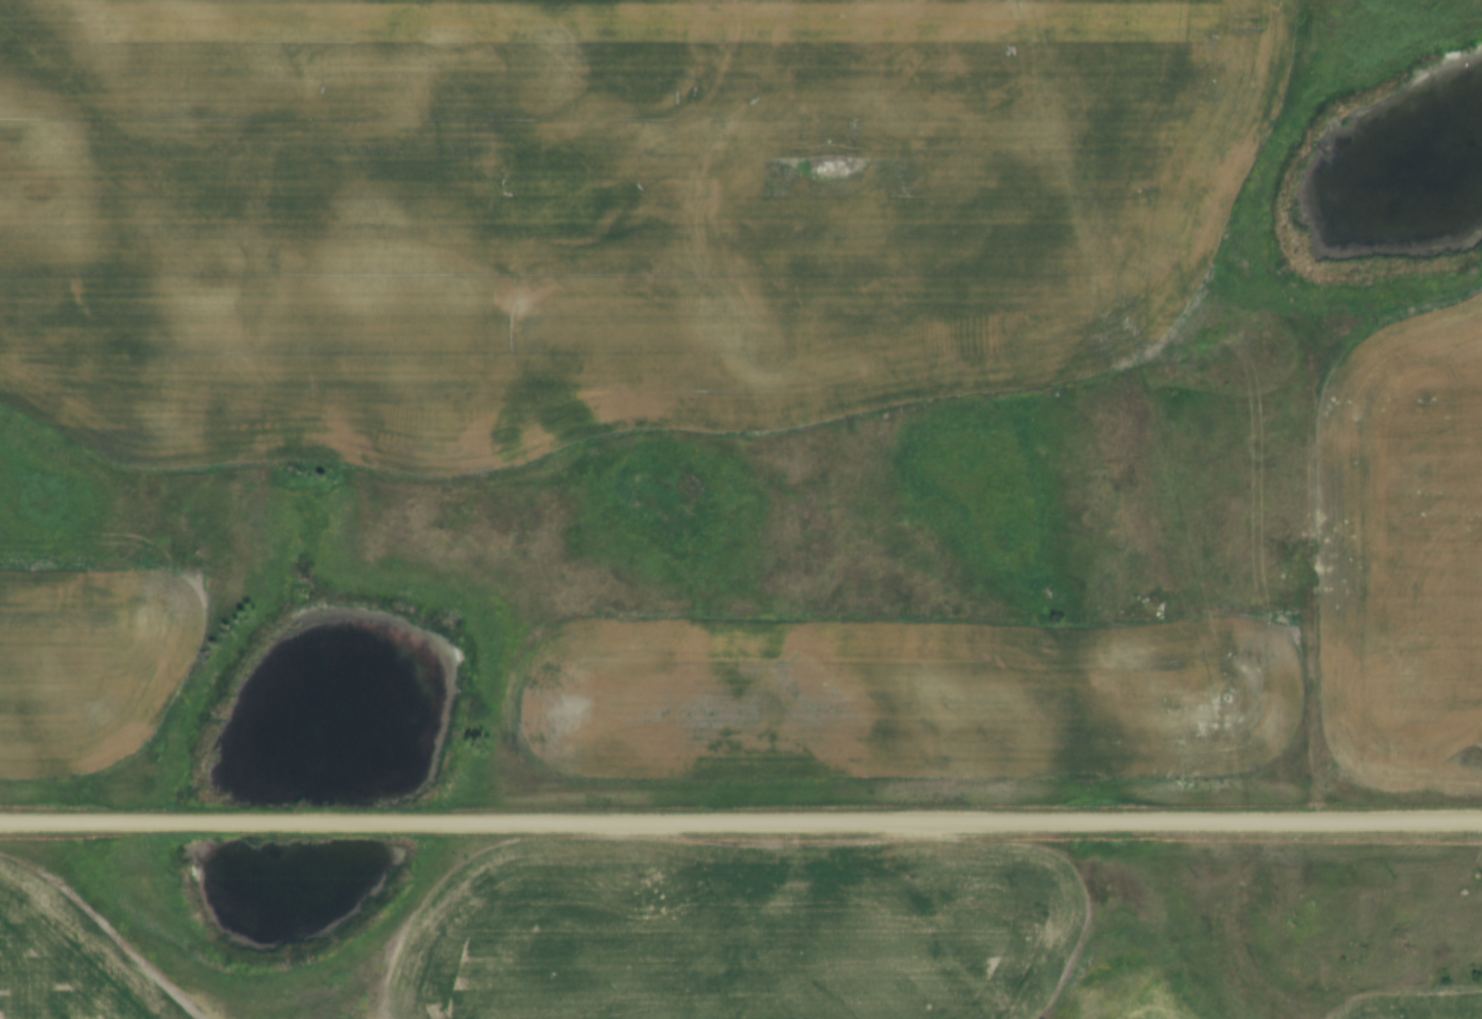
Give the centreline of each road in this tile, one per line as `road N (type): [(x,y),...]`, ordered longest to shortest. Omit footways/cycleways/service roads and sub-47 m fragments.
road 1 (residential): [(0,825),(1481,824)]
road 2 (track): [(1481,294),(1440,313),(1356,329),(1328,344),(1317,371),(1315,824)]

